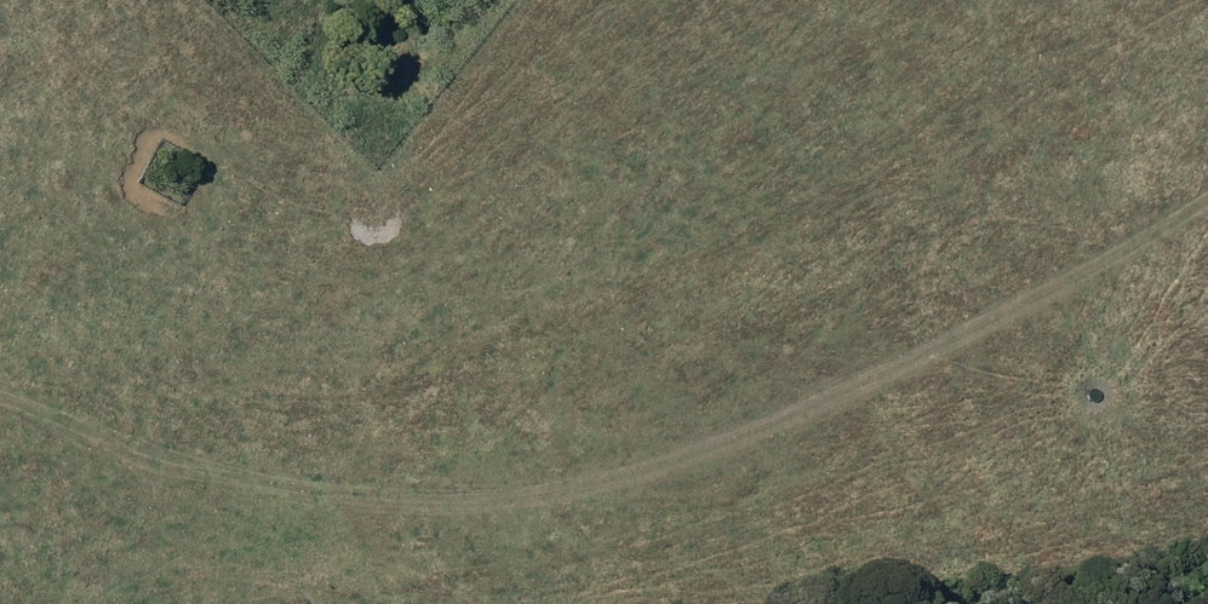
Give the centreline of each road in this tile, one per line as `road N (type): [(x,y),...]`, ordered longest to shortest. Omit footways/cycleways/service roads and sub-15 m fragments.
road 1 (track): [(1207,199),(1145,243),(1031,276),(387,385),(205,403),(0,381)]
road 2 (track): [(1193,0),(1105,60),(935,146),(629,290),(387,385)]

